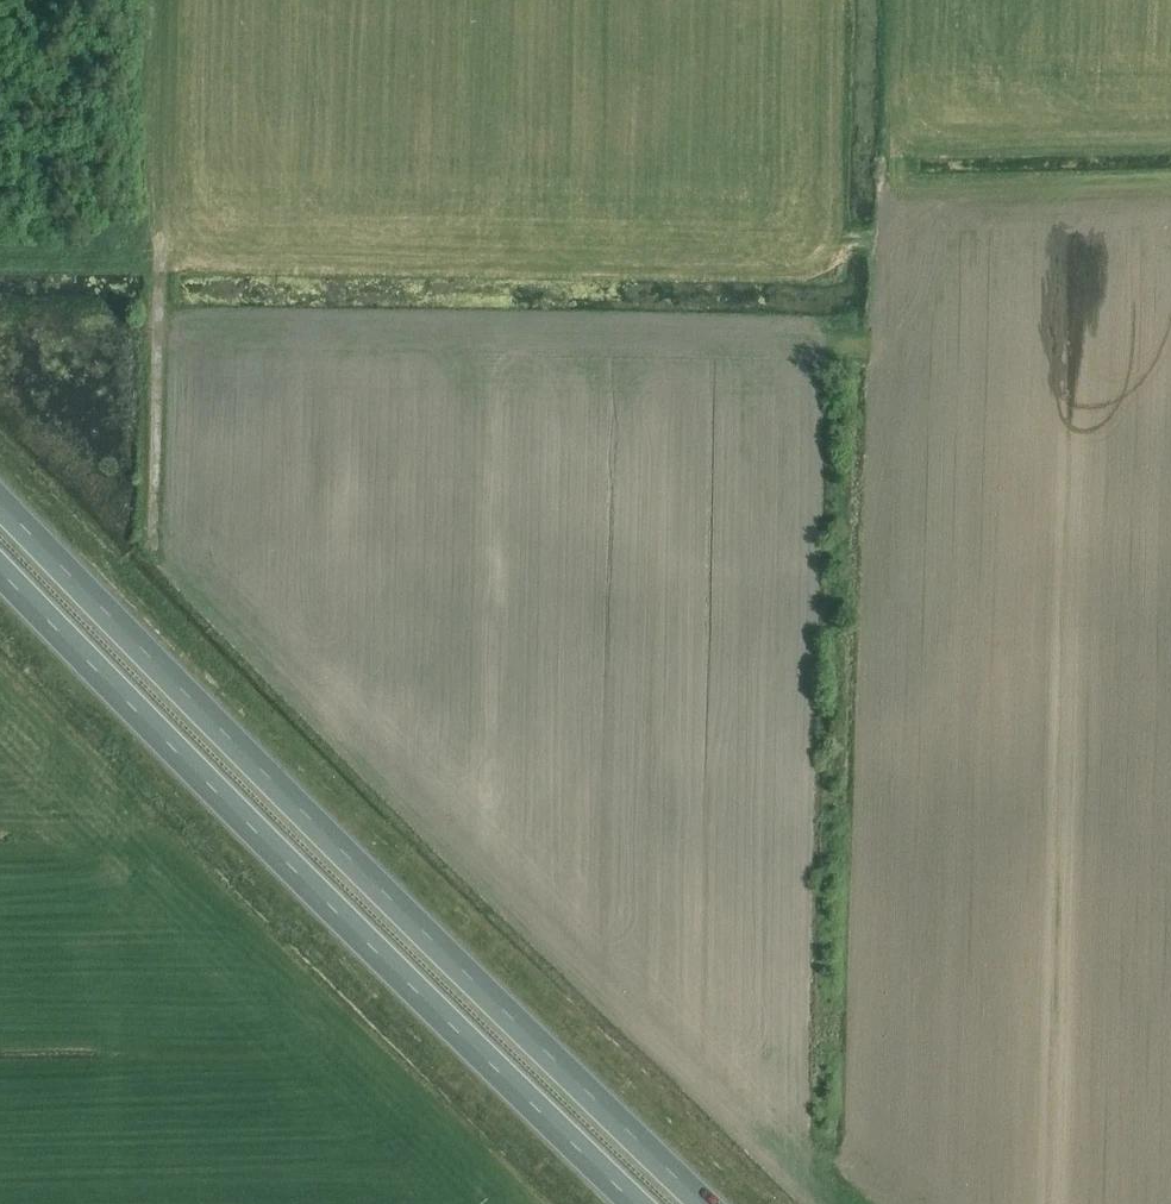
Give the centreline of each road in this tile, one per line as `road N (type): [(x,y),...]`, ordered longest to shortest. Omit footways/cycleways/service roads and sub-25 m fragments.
road 1 (trunk): [(705,1203),(0,503)]
road 2 (trunk): [(0,572),(635,1203)]

